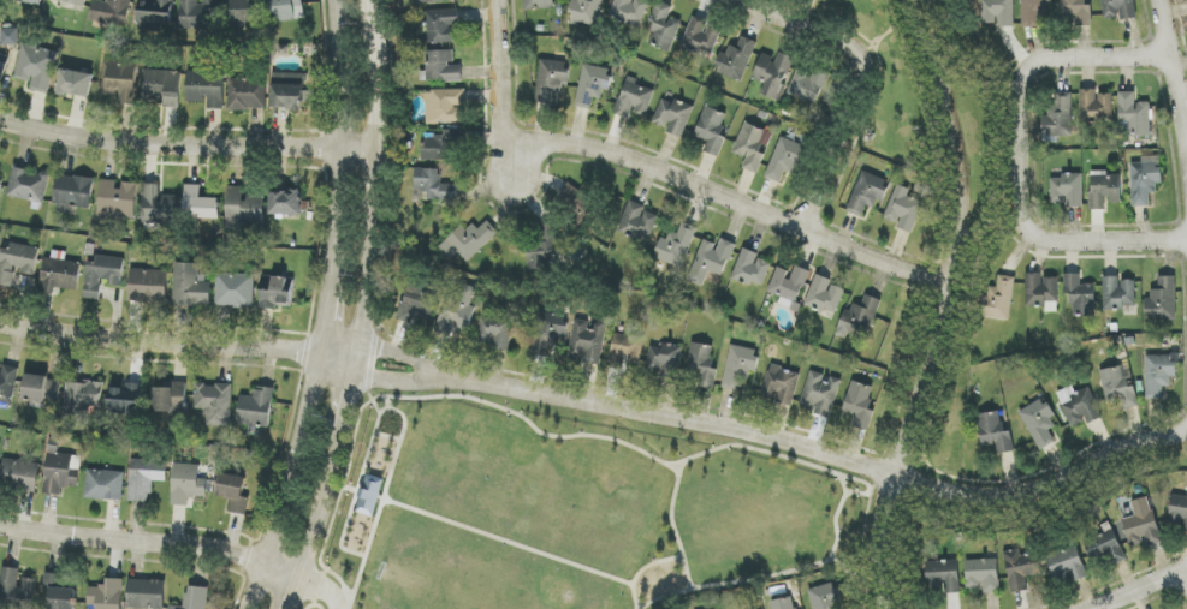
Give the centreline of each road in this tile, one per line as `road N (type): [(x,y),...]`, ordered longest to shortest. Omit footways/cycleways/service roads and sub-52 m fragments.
road 1 (residential): [(422,374),(730,429),(984,500),(1045,489),(1111,453),(1186,429)]
road 2 (residential): [(884,608),(884,512),(922,401),(957,250),(955,154),(942,94),(904,0)]
road 3 (residential): [(954,283),(895,269),(615,156),(506,145)]
road 4 (residential): [(0,123),(100,141),(381,149)]
road 5 (residential): [(0,324),(324,354)]
road 6 (residential): [(747,0),(843,38),(865,60),(862,89),(801,231)]
road 7 (residential): [(0,527),(236,551),(304,578)]
road 8 (secondary): [(338,0),(343,147),(334,283)]
road 9 (secondary): [(324,354),(301,464),(253,608)]
road 10 (residential): [(1017,150),(1016,209),(1035,238),(1186,240)]
road 11 (residential): [(1175,56),(1031,64),(1017,88),(1017,150)]
road 12 (residential): [(509,185),(501,0)]
road 13 (residential): [(1186,165),(1163,0)]
road 14 (secondary): [(304,578),(345,429)]
road 15 (secondary): [(381,149),(379,6)]
road 16 (secondary): [(361,346),(379,216)]

